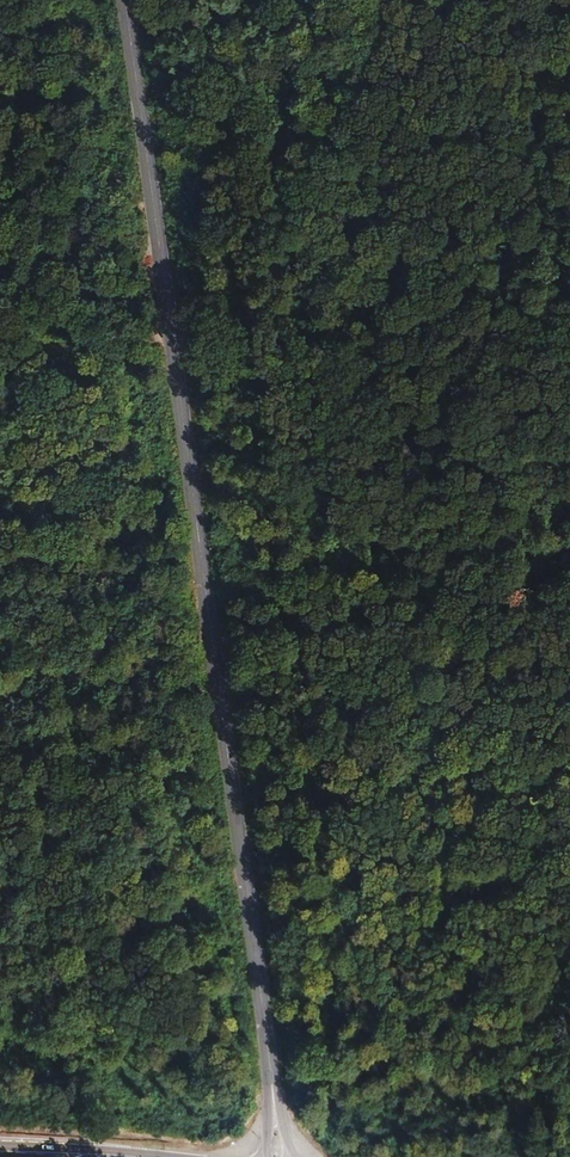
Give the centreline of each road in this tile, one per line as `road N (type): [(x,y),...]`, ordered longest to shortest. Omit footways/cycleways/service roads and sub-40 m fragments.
road 1 (tertiary): [(131,0),(273,1084)]
road 2 (track): [(0,351),(548,248)]
road 3 (primary): [(127,1156),(0,1151)]

